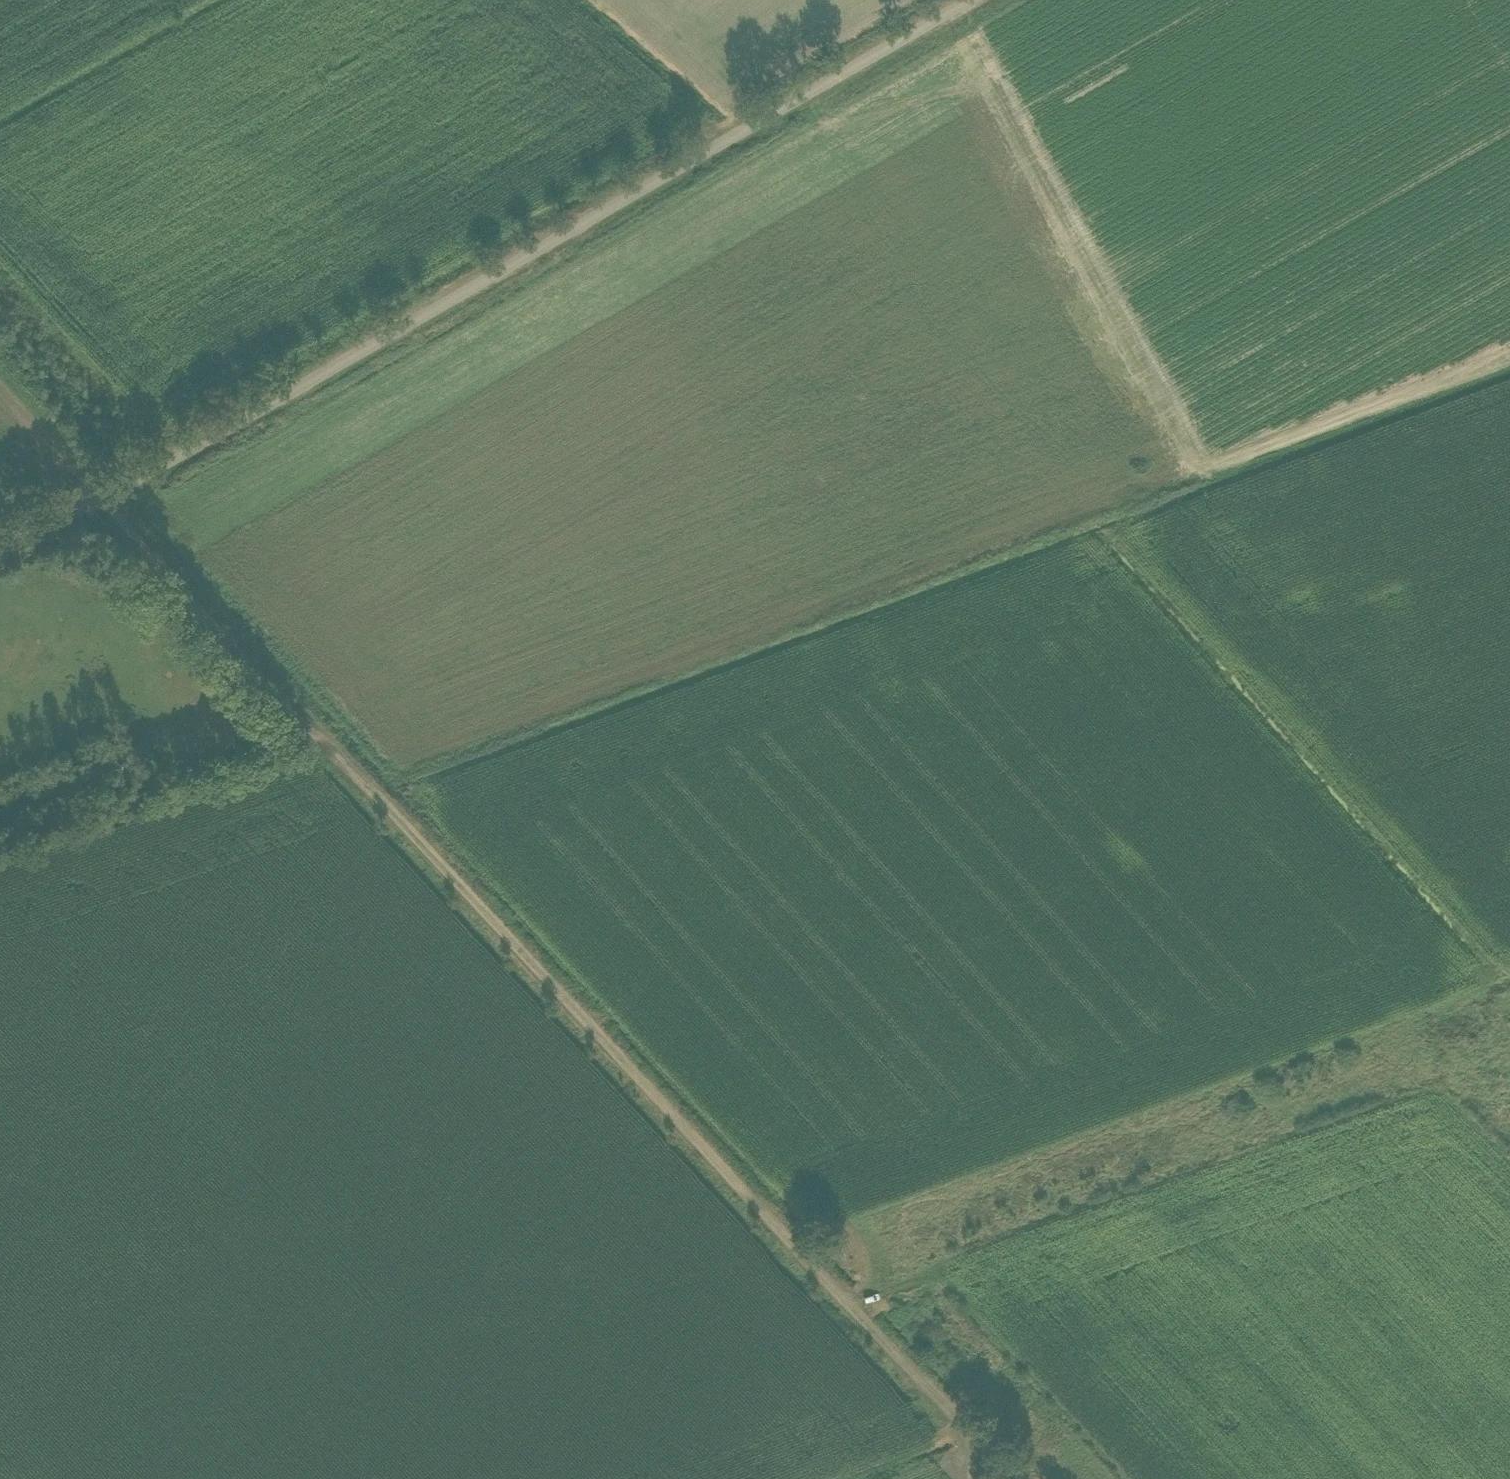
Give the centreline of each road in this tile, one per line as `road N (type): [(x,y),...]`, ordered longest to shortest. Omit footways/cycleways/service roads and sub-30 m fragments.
road 1 (track): [(94,495),(1011,1478)]
road 2 (unclassified): [(0,541),(303,389),(973,0)]

